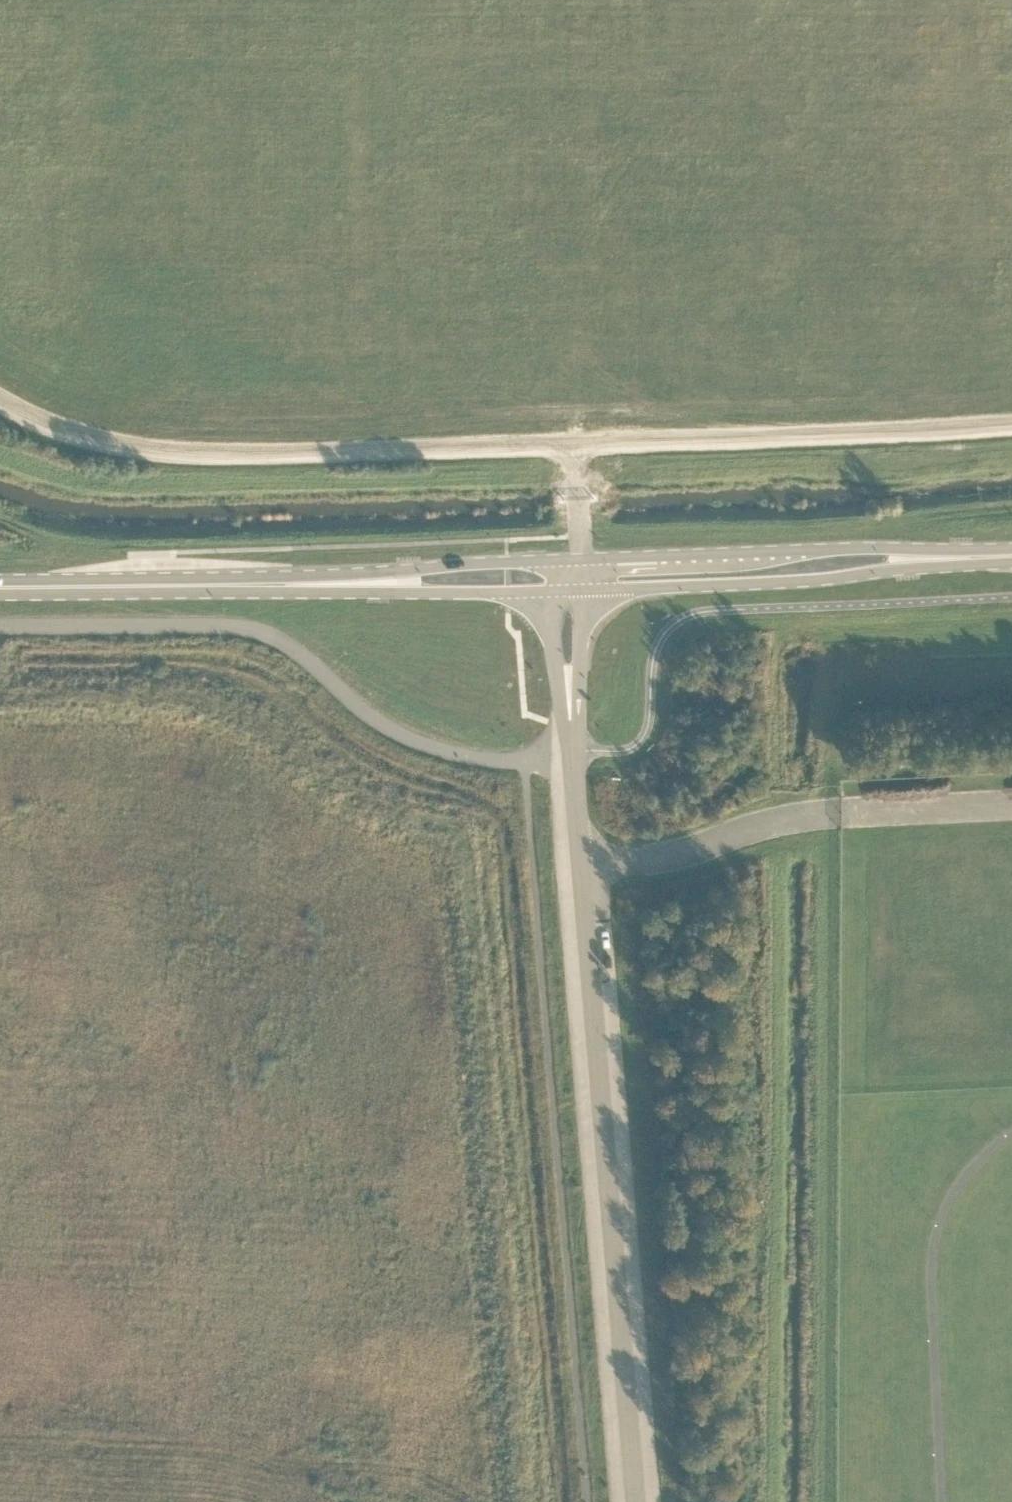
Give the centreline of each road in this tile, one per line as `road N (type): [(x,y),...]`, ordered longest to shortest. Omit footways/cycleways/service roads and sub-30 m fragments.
road 1 (unclassified): [(634,1501),(571,753)]
road 2 (track): [(0,398),(19,413),(105,441),(180,451),(576,442)]
road 3 (primary): [(571,575),(0,584)]
road 4 (unclassified): [(0,622),(229,620),(290,642),(364,710),(419,741),(467,757),(524,756)]
road 5 (primary): [(571,575),(1011,550)]
road 6 (track): [(576,442),(1011,420)]
road 7 (unclassified): [(571,753),(571,575)]

